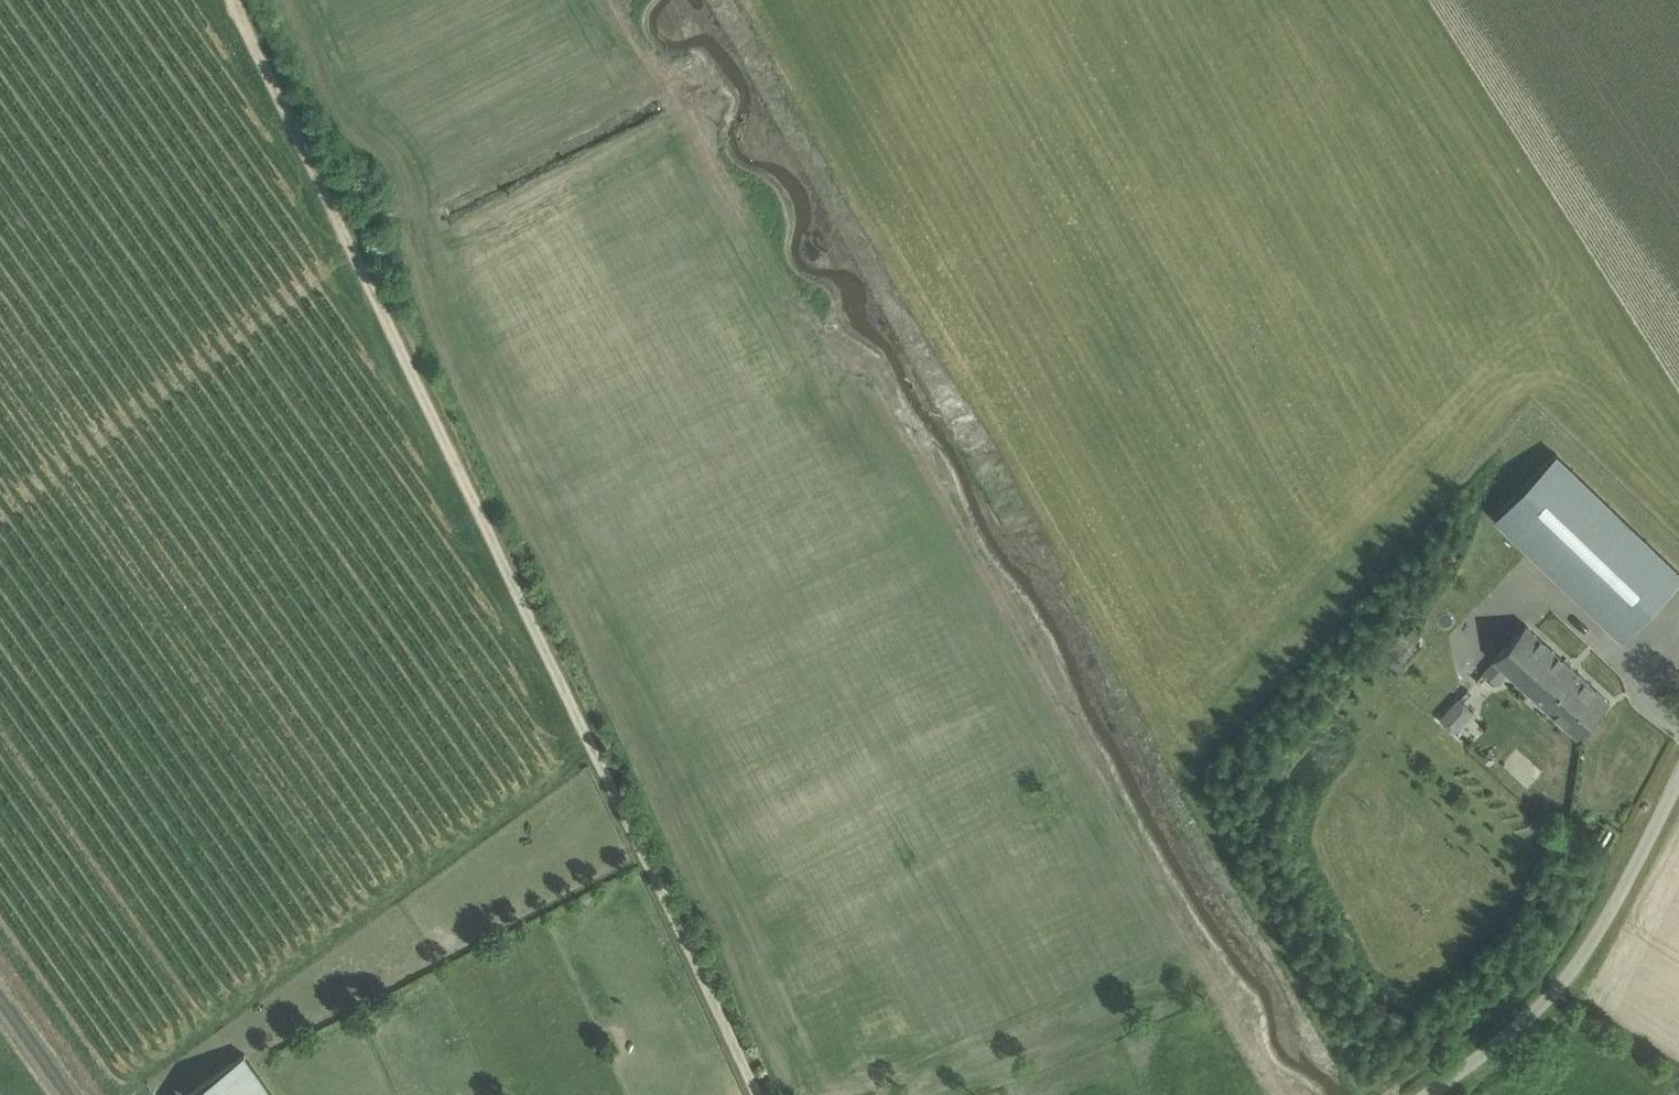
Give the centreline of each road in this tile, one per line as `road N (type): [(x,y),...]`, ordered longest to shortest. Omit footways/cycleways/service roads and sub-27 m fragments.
road 1 (track): [(238,0),(761,1094)]
road 2 (unclassified): [(1429,1094),(1509,1035),(1570,969),(1678,777)]

